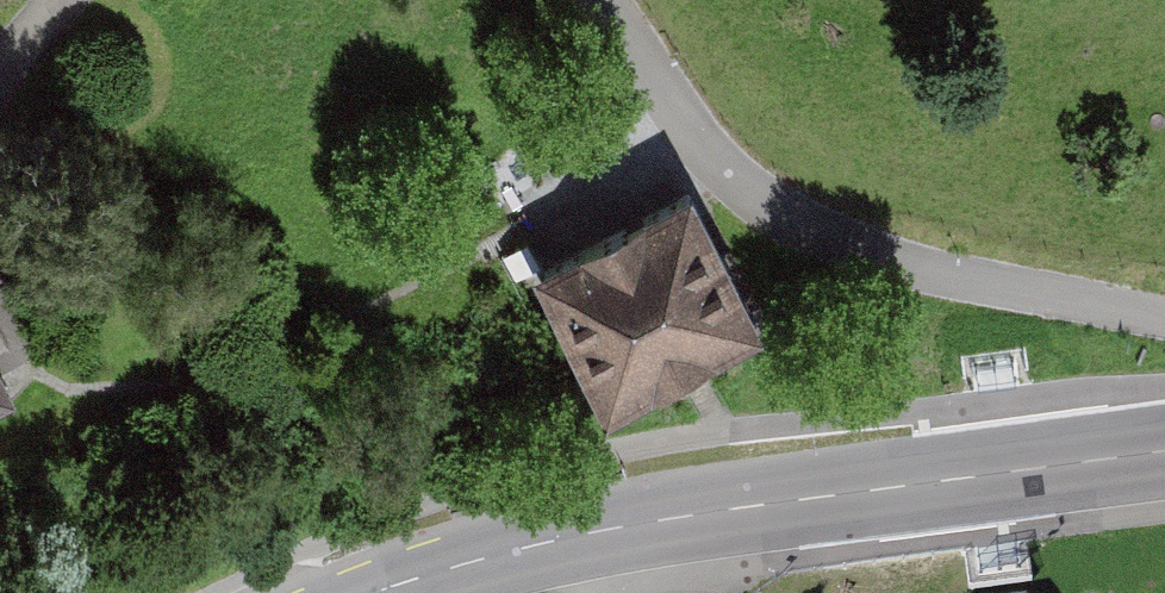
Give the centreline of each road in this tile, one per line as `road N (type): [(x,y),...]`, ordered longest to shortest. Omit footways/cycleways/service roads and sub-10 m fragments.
road 1 (secondary): [(1164,451),(574,535),(378,592)]
road 2 (residential): [(603,0),(694,149),(769,207),(861,254),(1164,315)]

